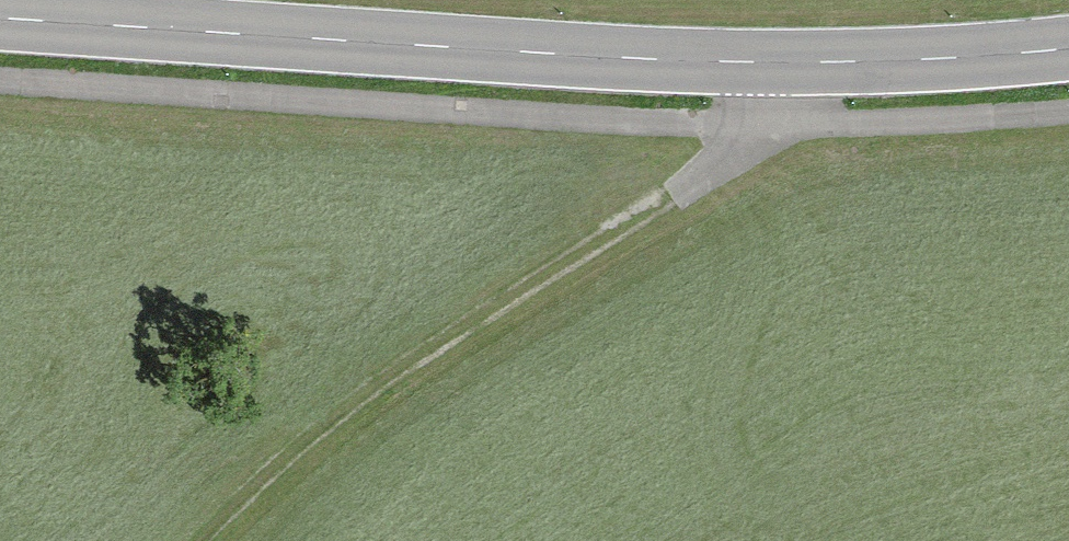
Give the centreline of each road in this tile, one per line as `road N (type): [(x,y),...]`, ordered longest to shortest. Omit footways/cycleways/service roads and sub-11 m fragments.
road 1 (tertiary): [(0,19),(598,59),(773,64),(1068,49)]
road 2 (track): [(215,540),(380,392),(669,197),(770,119),(773,64)]

